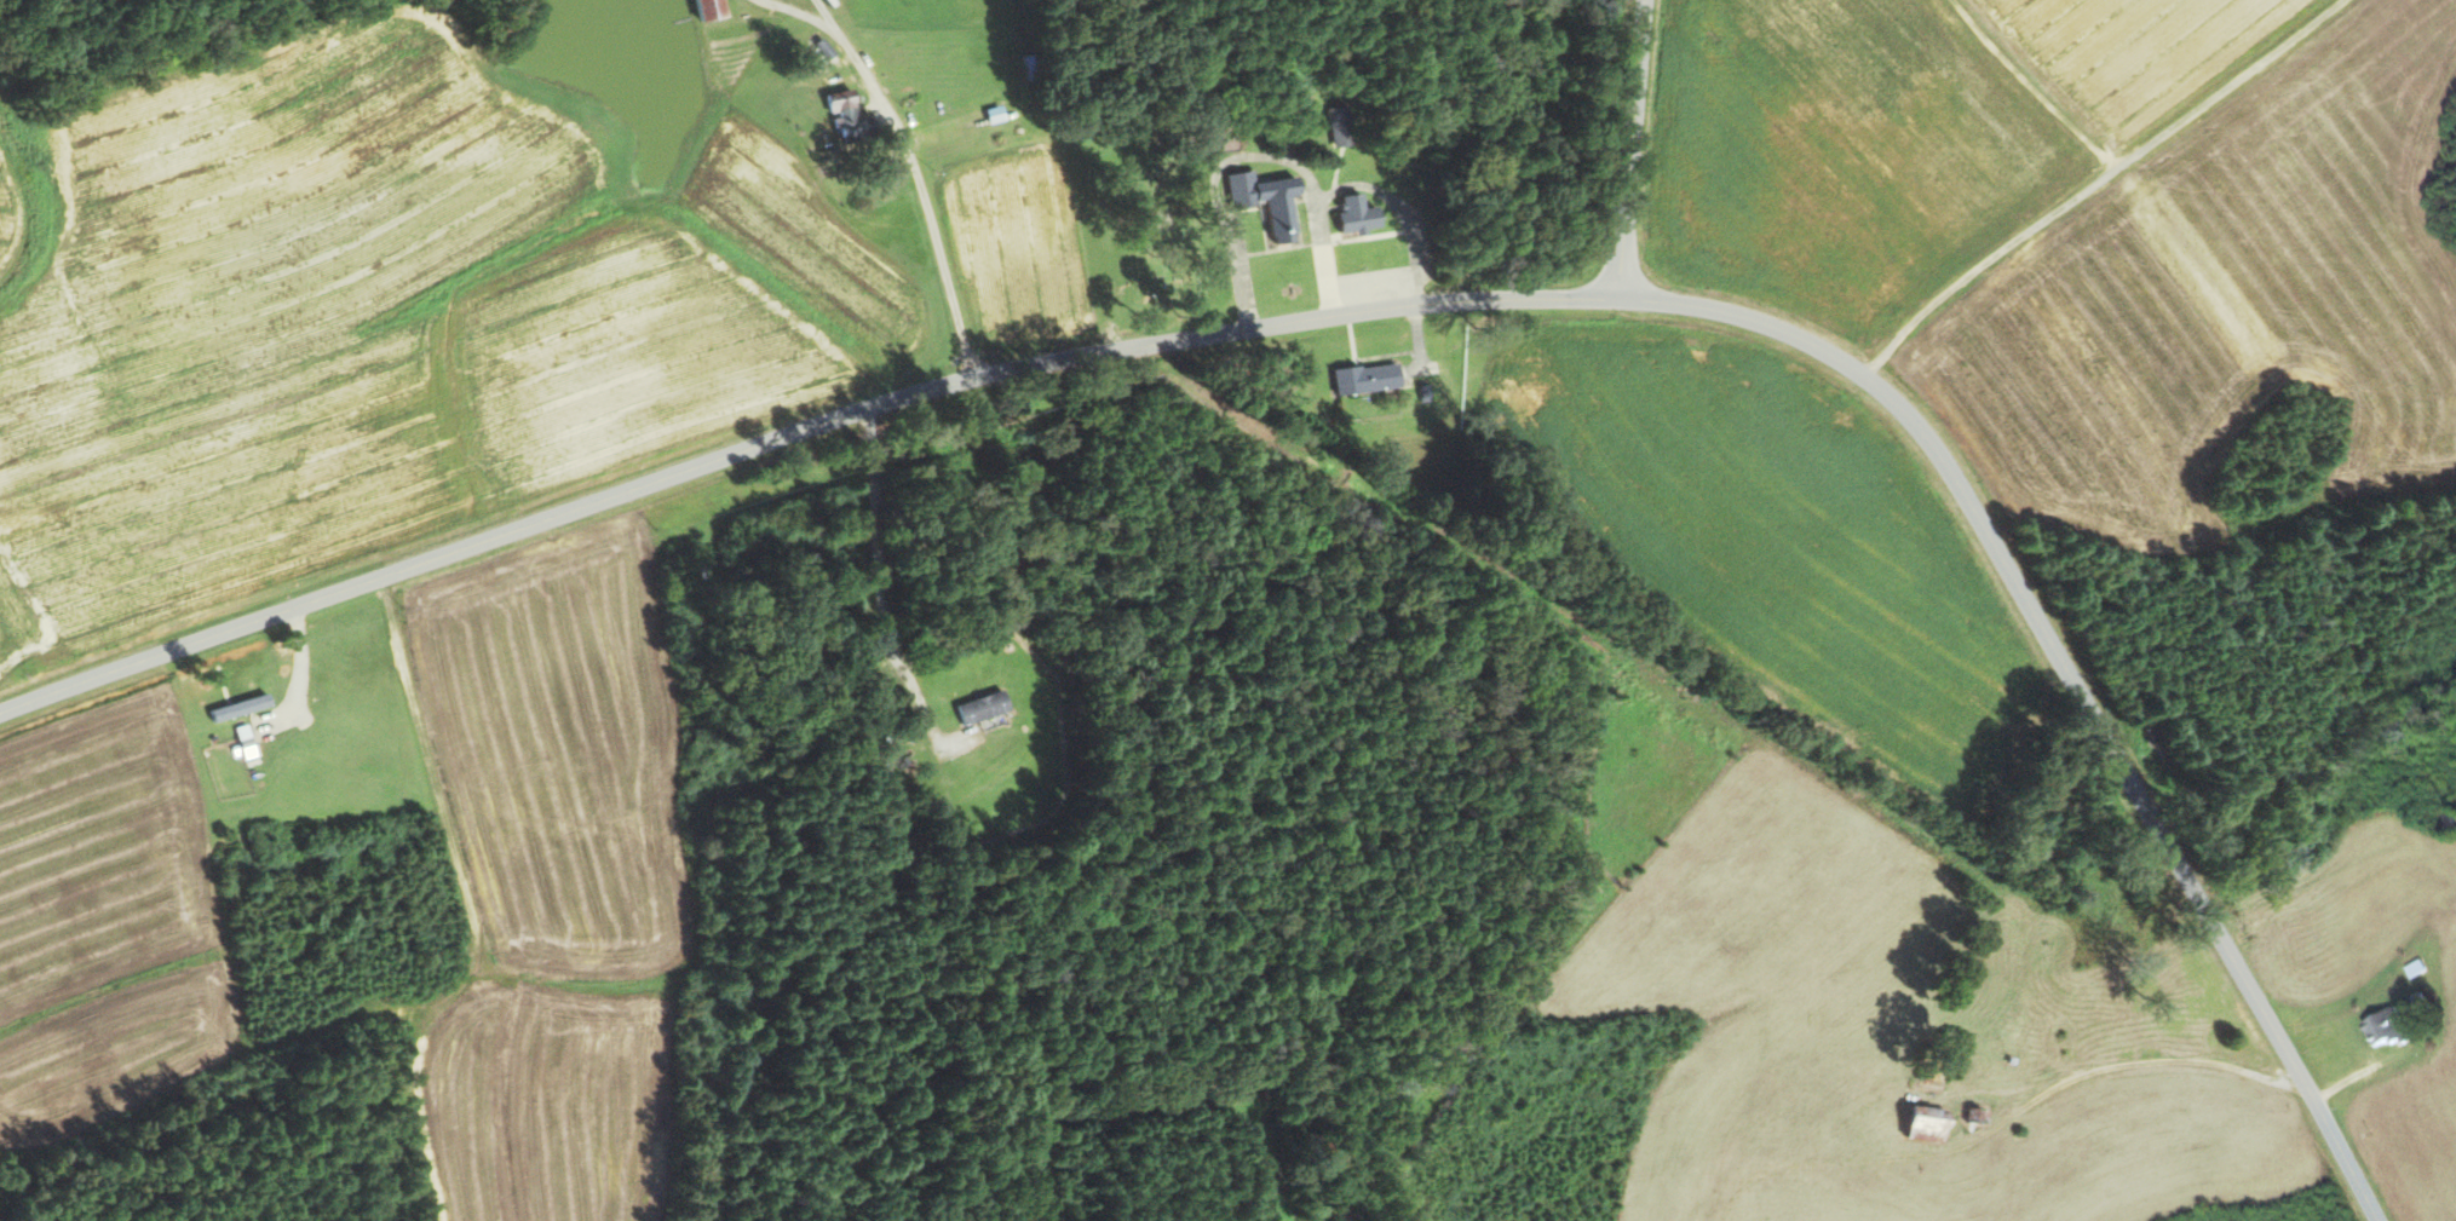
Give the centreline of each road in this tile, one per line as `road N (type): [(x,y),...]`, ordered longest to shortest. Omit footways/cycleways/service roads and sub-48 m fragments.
road 1 (residential): [(2374,1220),(2288,1054),(1968,500),(1888,399),(1817,347),(1715,309),(1623,296),(1514,299),(1307,317),(1063,359),(859,413),(0,717)]
road 2 (residential): [(2301,1079),(2173,1061),(2109,1071),(2073,1082),(1898,1187),(1770,1173),(1717,1220)]
road 3 (residential): [(1623,296),(1644,0)]

